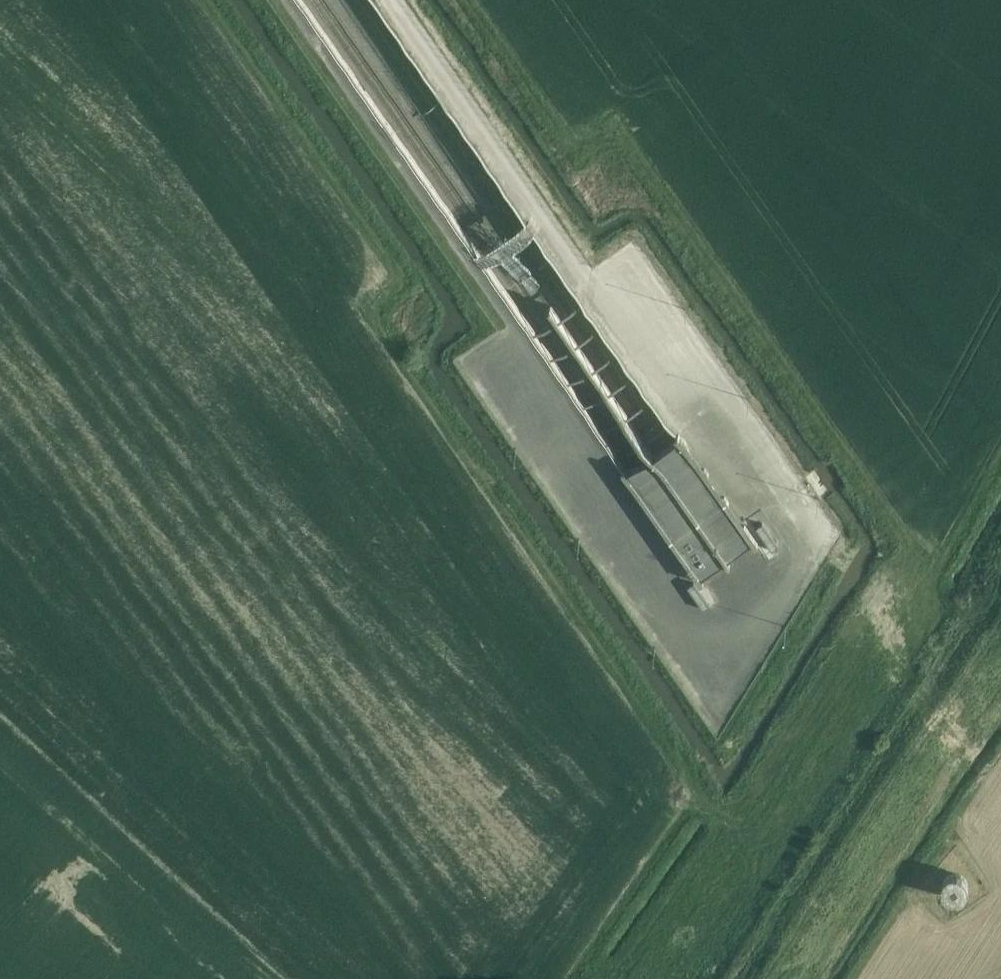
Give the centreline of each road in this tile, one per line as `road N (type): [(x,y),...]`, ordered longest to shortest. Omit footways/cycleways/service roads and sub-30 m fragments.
road 1 (track): [(1000,622),(764,978)]

